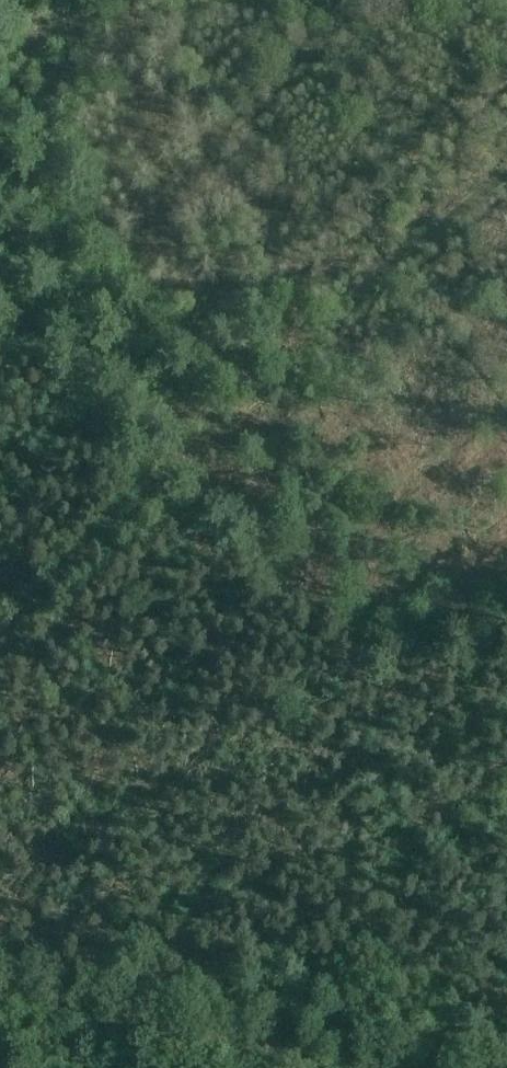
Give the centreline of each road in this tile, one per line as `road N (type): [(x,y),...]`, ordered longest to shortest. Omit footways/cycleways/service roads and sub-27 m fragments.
road 1 (track): [(506,171),(161,492),(0,629)]
road 2 (track): [(0,986),(358,1067)]

